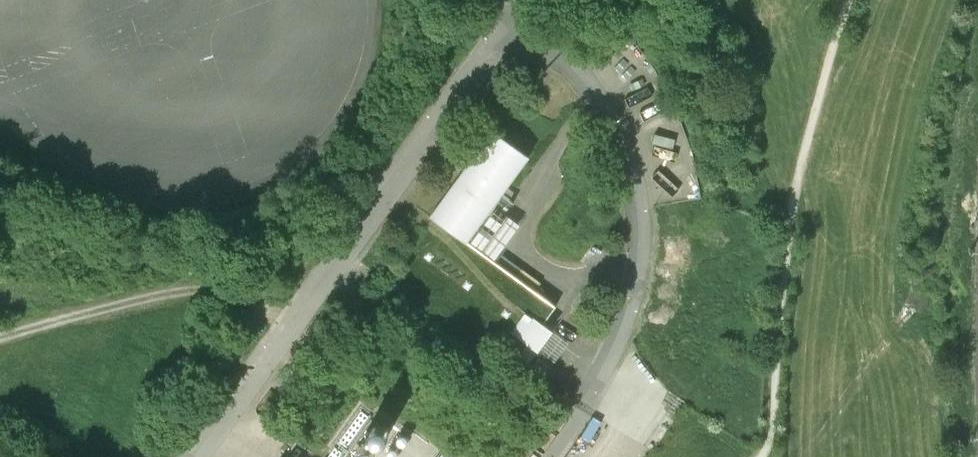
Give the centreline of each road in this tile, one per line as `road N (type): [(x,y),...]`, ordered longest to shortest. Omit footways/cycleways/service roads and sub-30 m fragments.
road 1 (unclassified): [(200,456),(519,23),(586,79),(602,103),(633,182),(638,224),(637,270),(618,334),(581,413),(548,456)]
road 2 (track): [(849,0),(793,198),(774,430),(759,456)]

